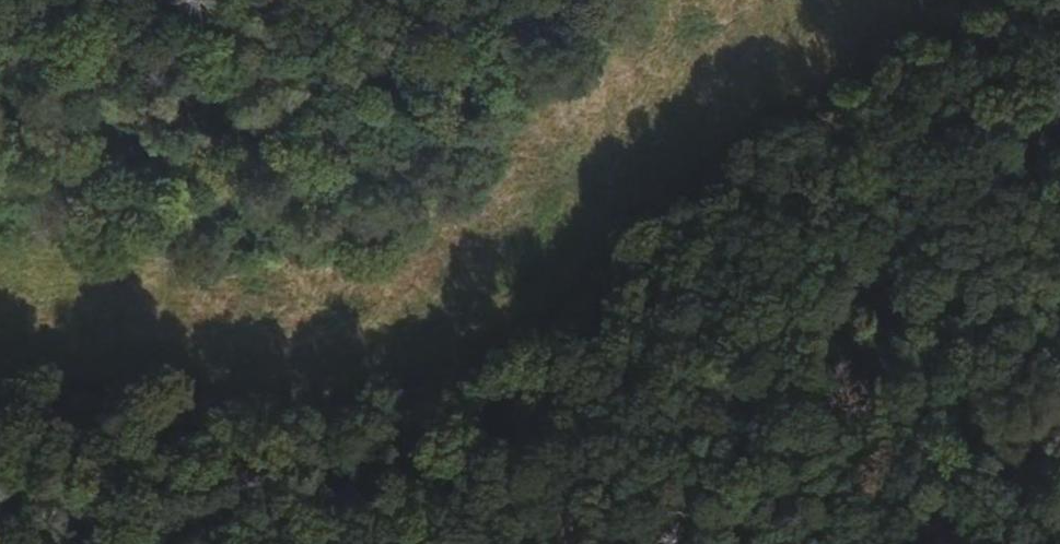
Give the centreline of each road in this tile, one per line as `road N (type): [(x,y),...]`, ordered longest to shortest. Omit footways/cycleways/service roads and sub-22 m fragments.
road 1 (track): [(0,12),(268,28),(370,16),(401,0)]

